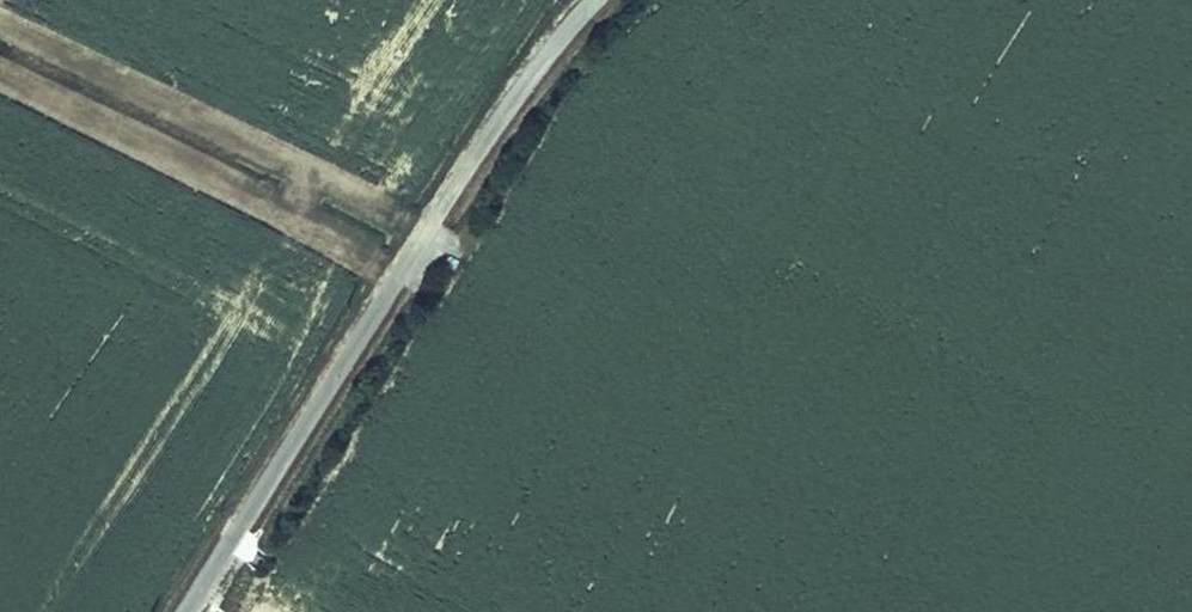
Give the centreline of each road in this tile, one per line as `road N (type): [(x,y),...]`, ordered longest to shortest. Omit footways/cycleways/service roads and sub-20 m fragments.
road 1 (unclassified): [(594,0),(557,39),(442,204),(186,611)]

